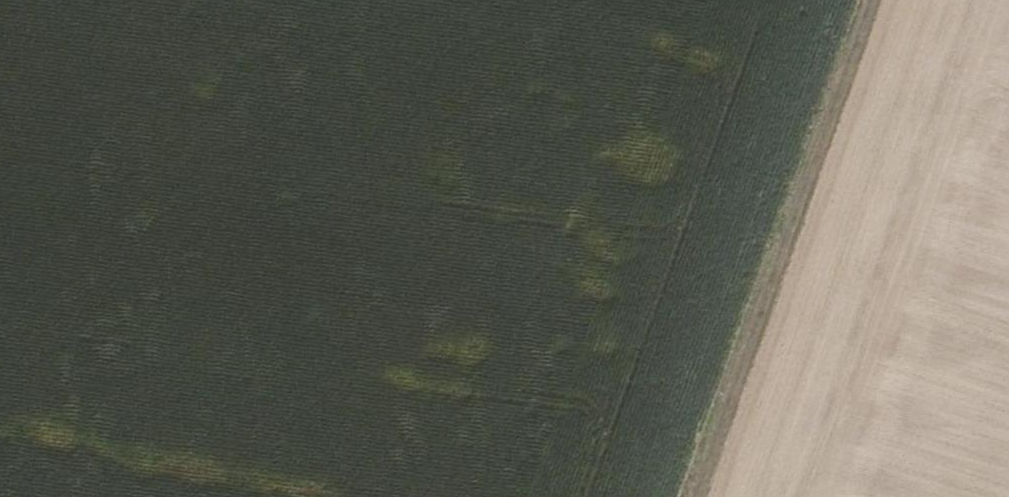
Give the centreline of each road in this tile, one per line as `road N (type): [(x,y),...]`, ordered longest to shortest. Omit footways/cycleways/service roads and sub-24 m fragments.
road 1 (track): [(718,496),(897,0)]

